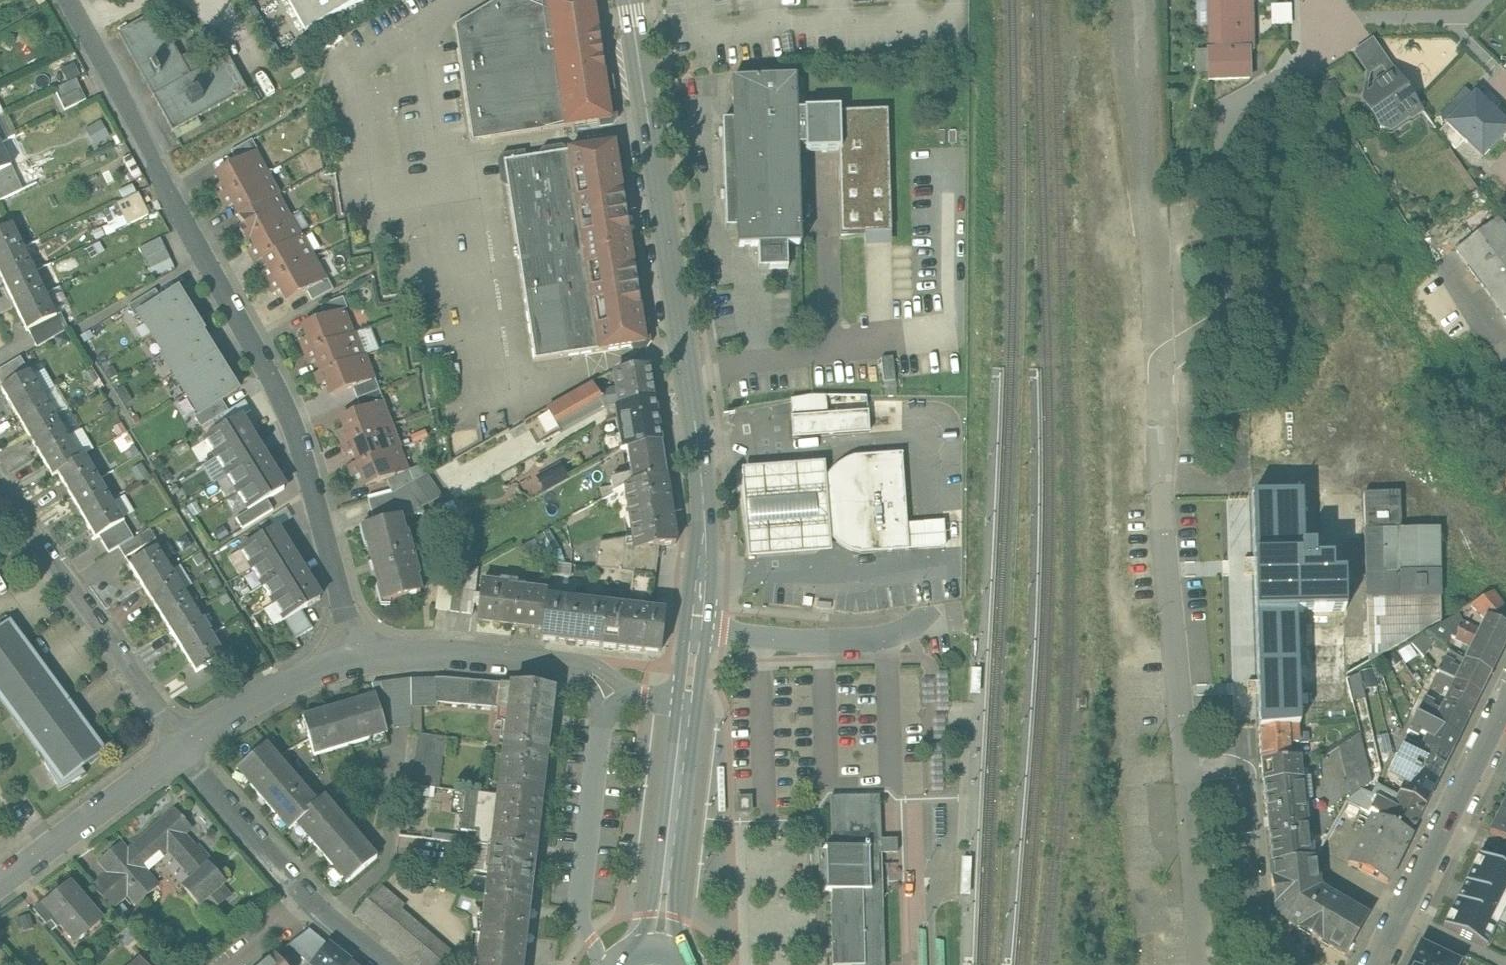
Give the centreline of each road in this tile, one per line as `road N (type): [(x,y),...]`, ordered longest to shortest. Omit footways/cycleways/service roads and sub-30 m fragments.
road 1 (residential): [(75,0),(283,387),(363,656)]
road 2 (tertiary): [(698,627),(704,502),(698,429),(638,0)]
road 3 (residential): [(1163,364),(1188,763)]
road 4 (residential): [(186,748),(0,476)]
road 5 (residential): [(1372,964),(1505,703)]
road 6 (residential): [(617,707),(588,669),(561,660),(463,651),(363,656)]
road 7 (residential): [(617,707),(598,731),(582,889),(600,964)]
road 8 (residential): [(1188,763),(1231,763),(1242,770),(1257,903),(1302,964)]
road 9 (tertiary): [(659,948),(689,693)]
road 10 (residential): [(698,627),(794,641),(887,638),(935,612)]
road 11 (residential): [(0,884),(186,748)]
road 12 (unclassified): [(1188,763),(1203,964)]
road 13 (residential): [(363,656),(280,686),(186,748)]
road 14 (residential): [(186,748),(310,898)]
road 15 (residential): [(1313,0),(1313,48),(1301,74),(1233,127)]

